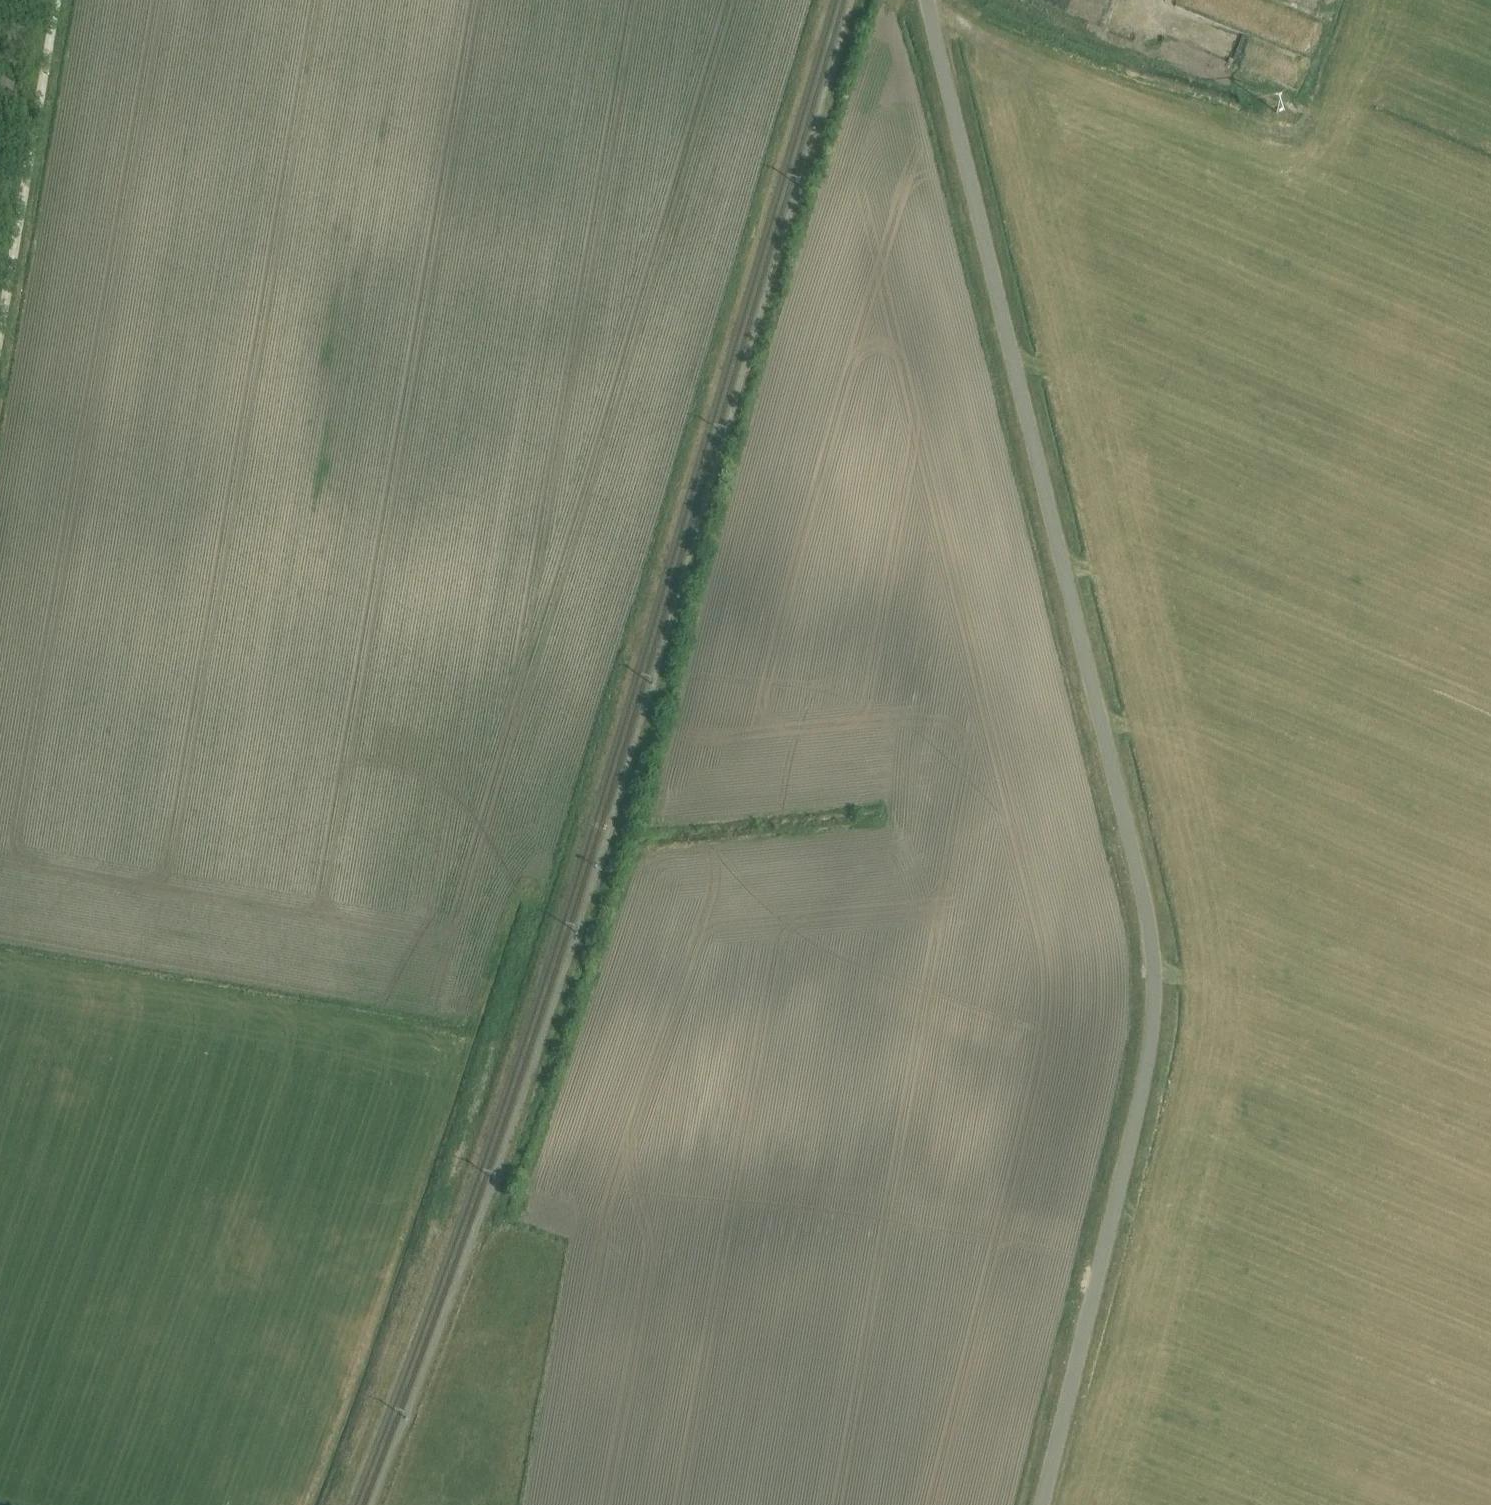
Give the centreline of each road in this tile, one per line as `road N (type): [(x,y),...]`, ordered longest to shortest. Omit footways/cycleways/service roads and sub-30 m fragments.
road 1 (unclassified): [(1043,1504),(1159,1034),(1160,963),(927,0)]

